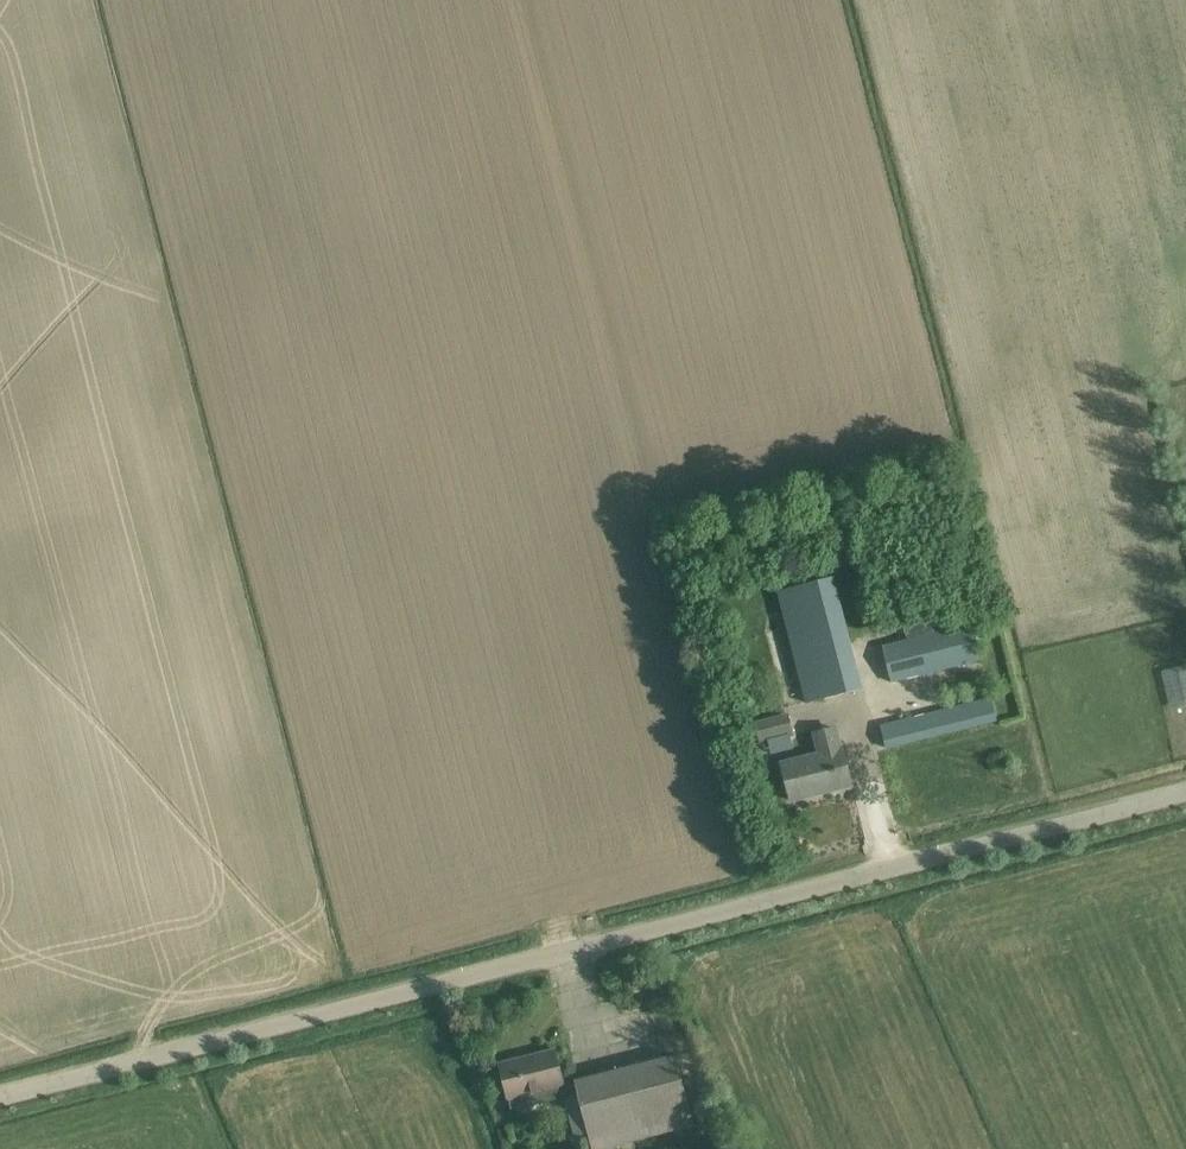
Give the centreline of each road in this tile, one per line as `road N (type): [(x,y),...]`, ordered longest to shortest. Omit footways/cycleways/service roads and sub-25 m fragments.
road 1 (unclassified): [(0,1085),(1185,786)]

